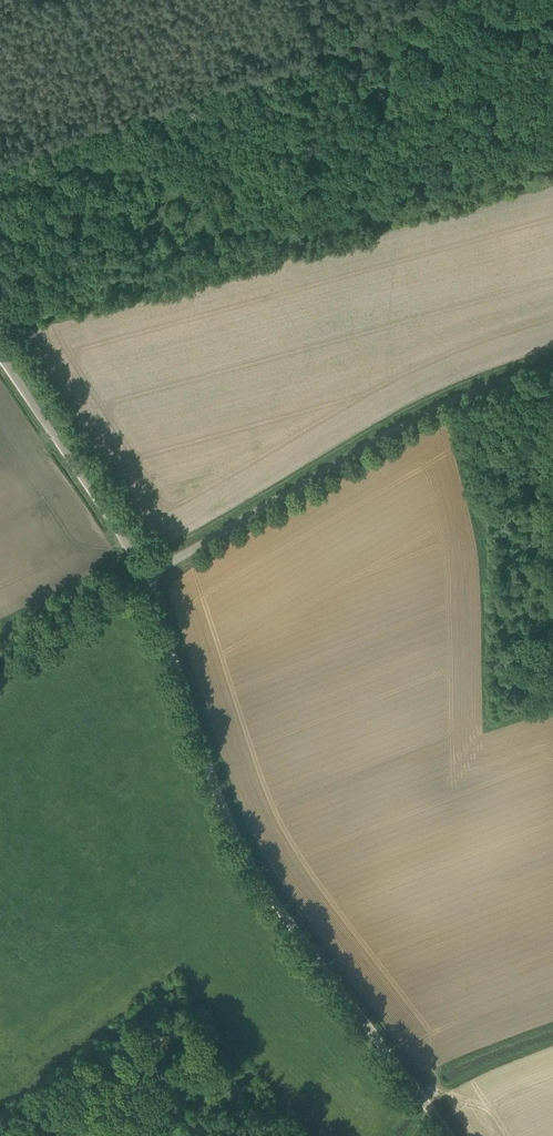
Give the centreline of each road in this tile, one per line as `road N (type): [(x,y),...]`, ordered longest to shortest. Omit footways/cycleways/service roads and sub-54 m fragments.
road 1 (unclassified): [(448,1135),(249,865),(146,577)]
road 2 (unclassified): [(146,577),(413,417),(552,364)]
road 3 (unclassified): [(146,577),(0,354)]
road 4 (track): [(0,660),(146,577)]

